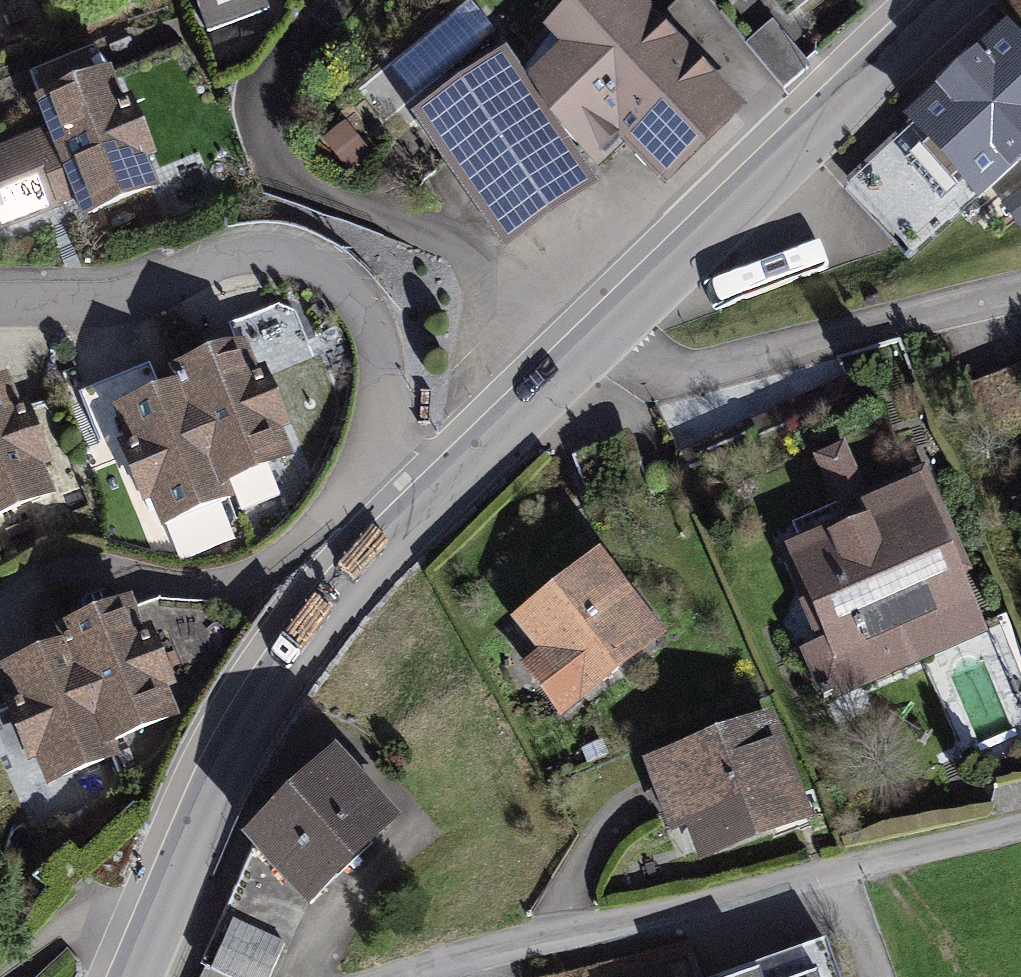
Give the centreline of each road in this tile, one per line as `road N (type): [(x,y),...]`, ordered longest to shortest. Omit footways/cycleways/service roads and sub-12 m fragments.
road 1 (unclassified): [(1020,823),(391,976)]
road 2 (residential): [(423,510),(374,461),(385,362),(375,324),(352,291),(318,265),(281,251),(236,255),(154,292),(100,302),(0,302)]
road 3 (tertiary): [(140,976),(252,722),(333,608),(423,510)]
road 4 (tertiary): [(612,332),(960,0)]
road 5 (residential): [(612,332),(665,368),(713,367),(1020,292)]
road 6 (tertiary): [(423,510),(612,332)]

